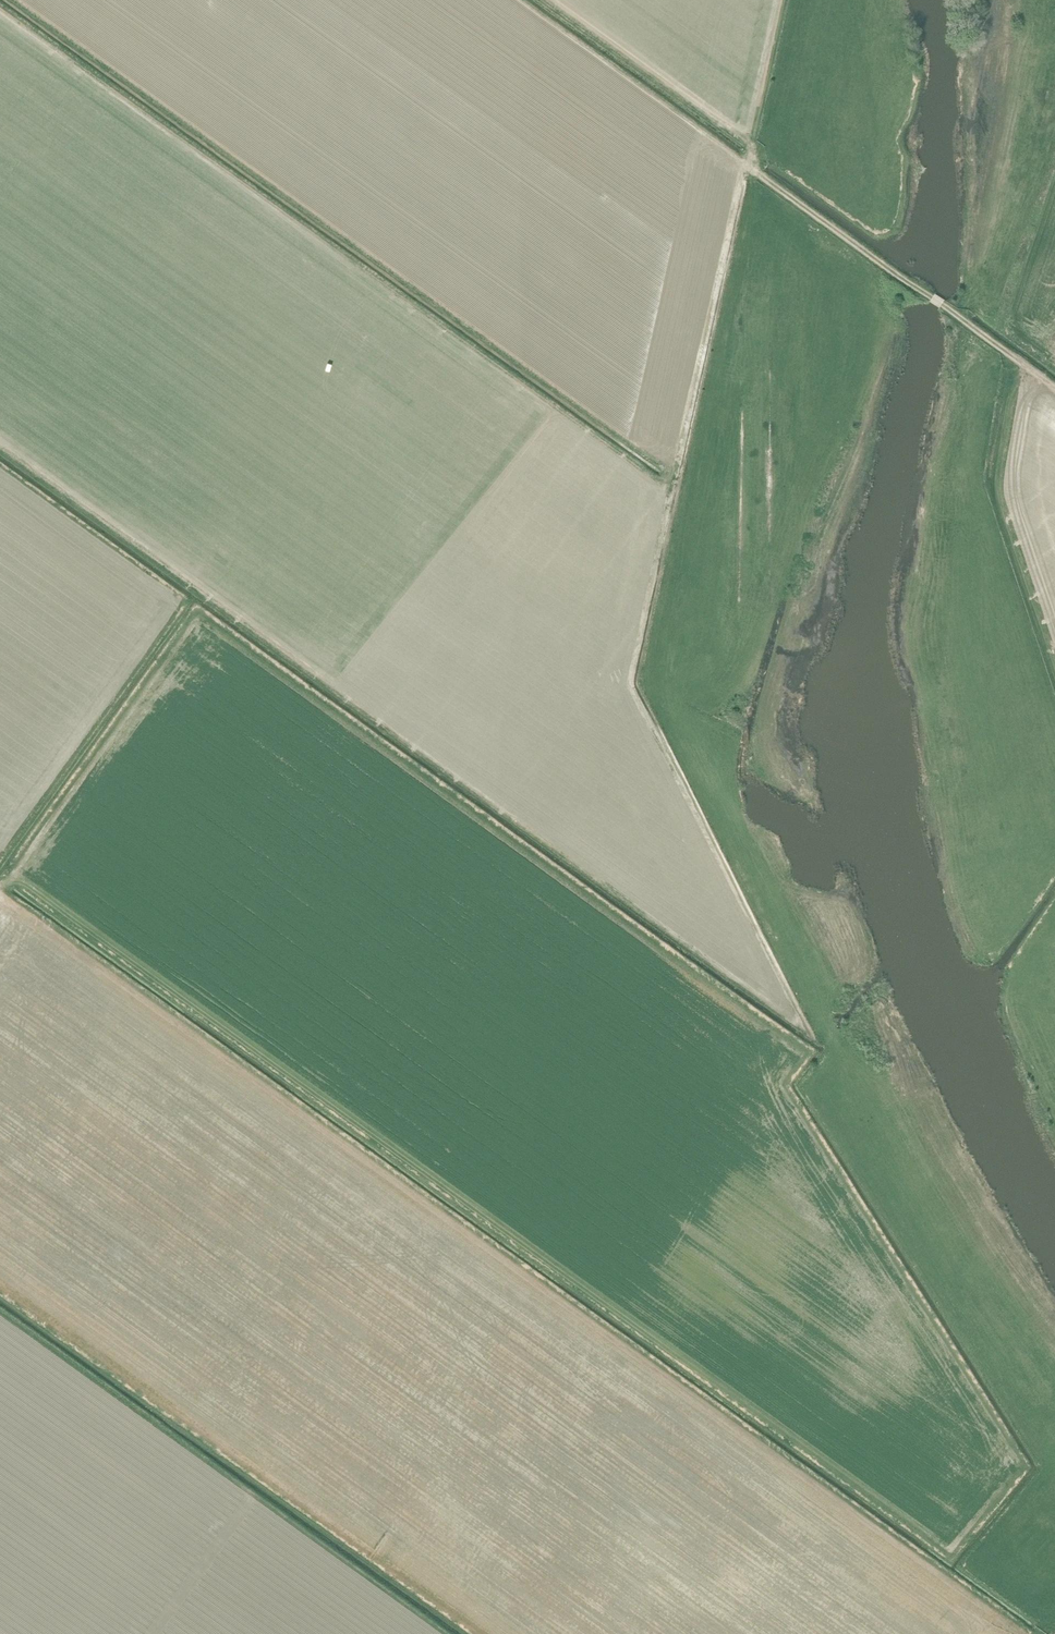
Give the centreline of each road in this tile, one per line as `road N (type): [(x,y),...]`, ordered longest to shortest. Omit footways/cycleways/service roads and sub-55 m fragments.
road 1 (track): [(1017,355),(756,170)]
road 2 (track): [(1054,649),(1011,530),(1004,477),(1017,355)]

